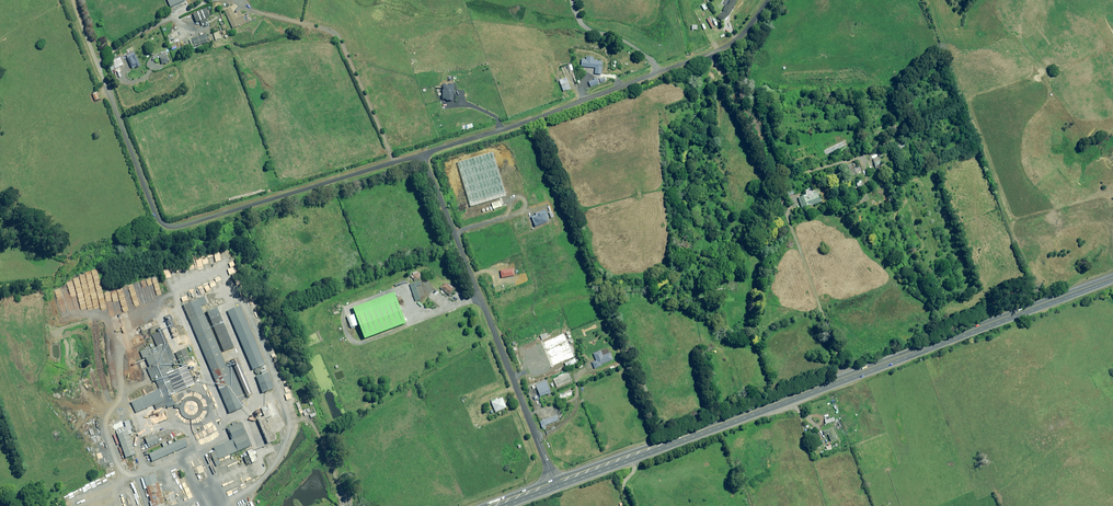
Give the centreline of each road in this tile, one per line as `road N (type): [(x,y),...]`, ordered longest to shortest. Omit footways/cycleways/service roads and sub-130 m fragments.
road 1 (trunk): [(554,481),(1112,276)]
road 2 (unclassified): [(75,0),(157,218),(171,225),(423,155)]
road 3 (unclassified): [(423,155),(716,51),(741,35),(768,0)]
road 4 (unclassified): [(423,155),(554,481)]

